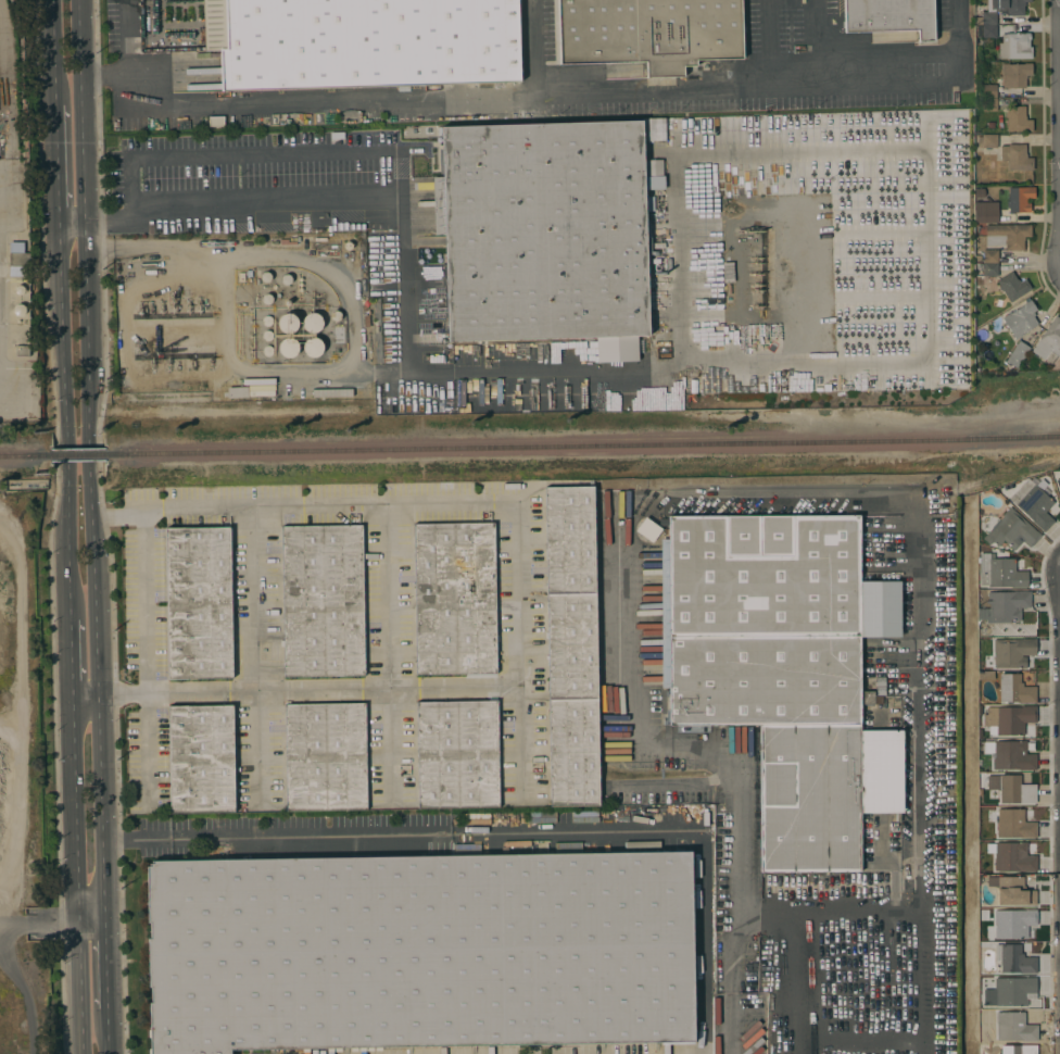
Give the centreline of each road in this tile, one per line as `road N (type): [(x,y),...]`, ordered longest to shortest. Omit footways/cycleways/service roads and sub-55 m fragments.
road 1 (secondary): [(104,924),(79,0)]
road 2 (secondary): [(59,224),(67,620)]
road 3 (secondary): [(70,698),(78,925)]
road 4 (secondary): [(78,925),(83,1053)]

